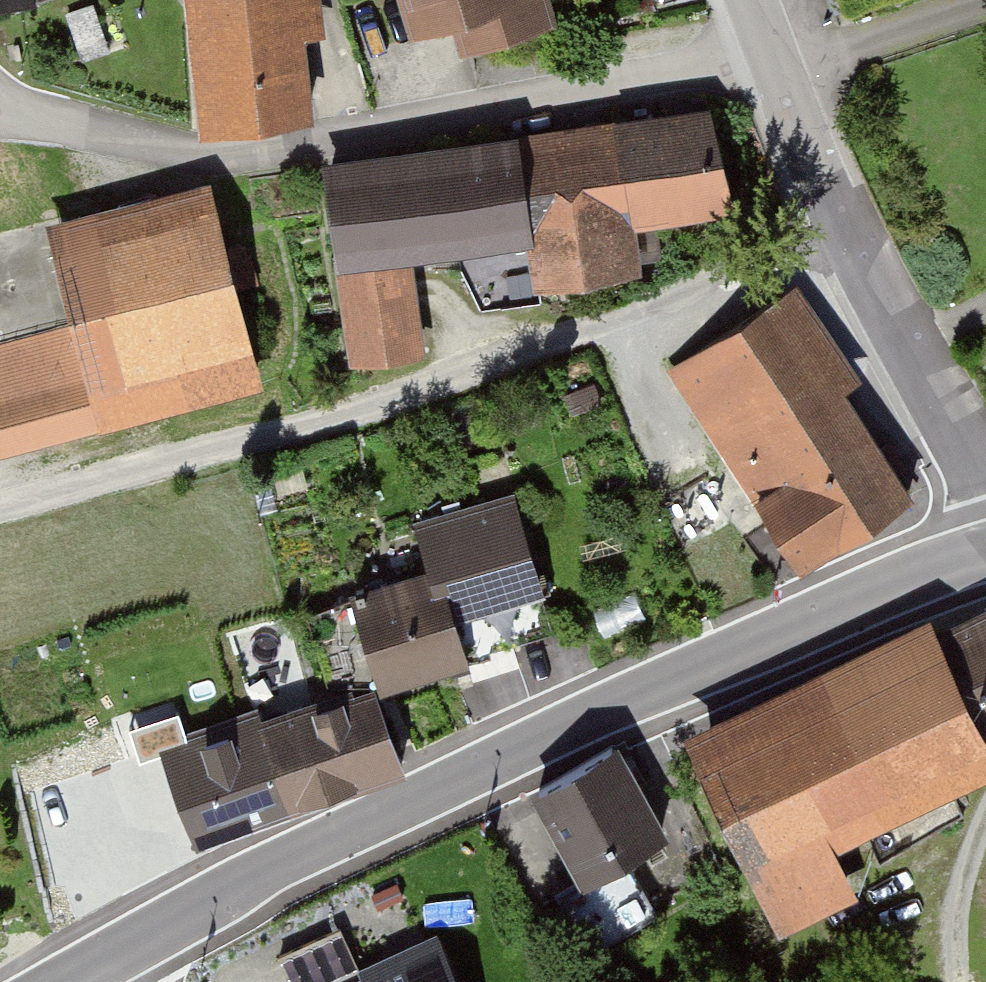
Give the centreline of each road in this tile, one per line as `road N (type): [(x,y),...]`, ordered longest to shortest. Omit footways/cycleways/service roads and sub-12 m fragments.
road 1 (tertiary): [(59,981),(772,641),(985,556)]
road 2 (residential): [(0,504),(680,321),(848,236)]
road 3 (residential): [(776,55),(183,167),(0,124)]
road 4 (unclassified): [(848,236),(985,491)]
road 5 (unclassified): [(776,55),(848,236)]
road 6 (track): [(962,981),(951,904),(985,813)]

